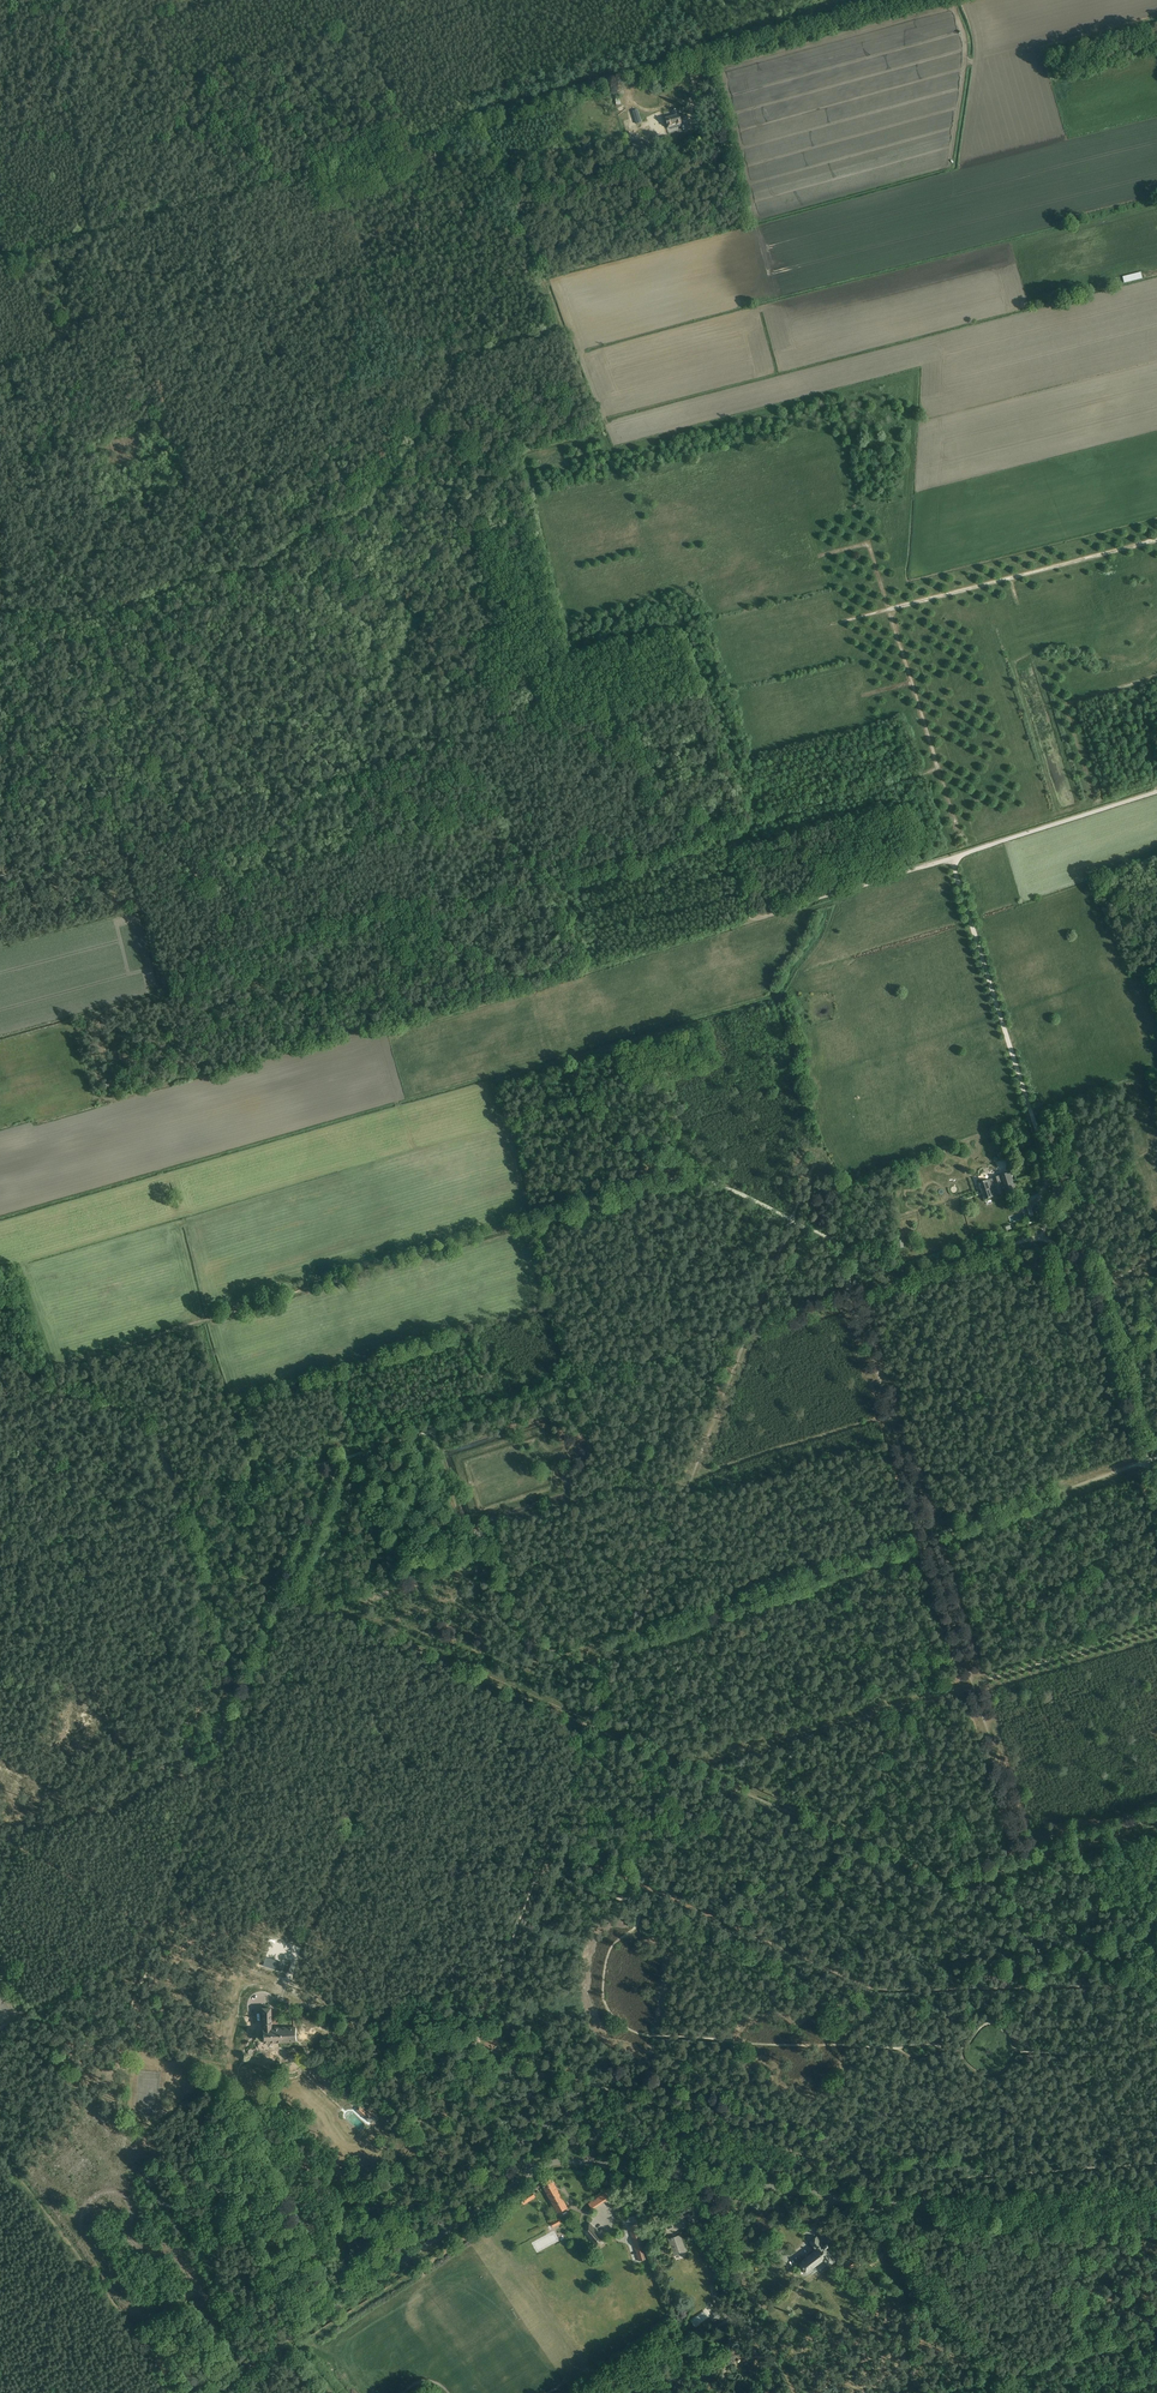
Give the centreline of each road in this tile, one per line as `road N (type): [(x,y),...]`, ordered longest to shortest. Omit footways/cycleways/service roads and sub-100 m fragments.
road 1 (unclassified): [(1156,2239),(552,2163),(210,2392)]
road 2 (track): [(952,855),(749,915),(731,836),(265,950),(244,893),(185,826)]
road 3 (track): [(967,849),(888,610),(1156,541)]
road 4 (track): [(0,251),(483,119)]
road 5 (track): [(185,826),(155,791),(97,617),(28,557),(0,484)]
road 6 (track): [(955,1886),(594,1728)]
road 7 (track): [(1058,1193),(952,855)]
road 8 (track): [(594,1728),(288,1593)]
road 9 (track): [(747,1329),(433,1430)]
road 10 (track): [(611,86),(921,0)]
road 11 (track): [(928,1538),(627,1644)]
road 12 (track): [(0,2152),(180,2392)]
road 13 (track): [(928,1538),(1149,1463)]
road 14 (track): [(1156,1977),(955,1886)]
road 15 (track): [(936,769),(731,836)]
road 16 (track): [(952,855),(1156,789)]
road 17 (track): [(851,1292),(1040,1230)]
road 18 (track): [(1095,1283),(1149,1463)]
road 19 (track): [(143,1934),(135,1950),(0,2029)]
road 20 (track): [(814,559),(868,545),(888,610),(845,621)]
road 21 (track): [(201,1322),(254,1481)]
road 22 (track): [(348,1458),(288,1593)]
road 23 (track): [(288,1593),(231,1716)]

